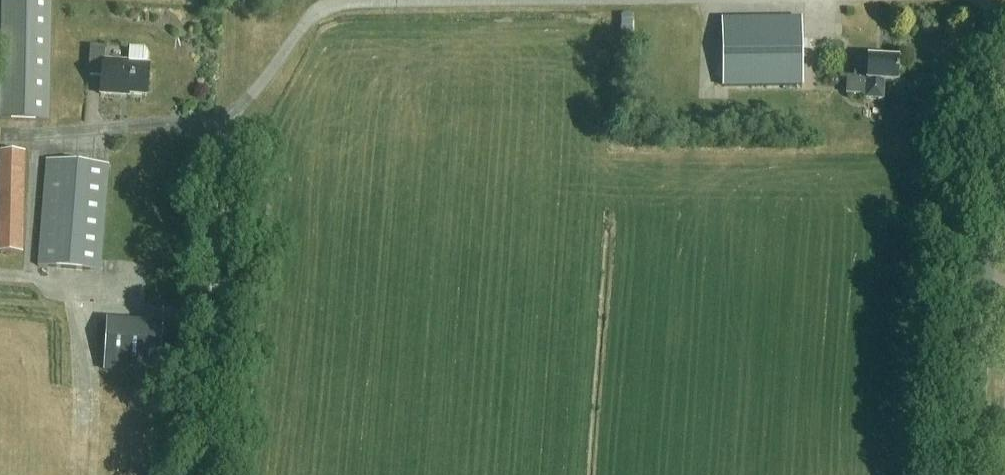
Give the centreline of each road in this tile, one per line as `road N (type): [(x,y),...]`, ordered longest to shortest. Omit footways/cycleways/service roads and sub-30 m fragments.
road 1 (unclassified): [(198,474),(226,128),(326,5),(553,0)]
road 2 (tertiary): [(965,474),(1001,0)]
road 3 (track): [(0,277),(37,279),(87,308),(198,314),(212,307)]

